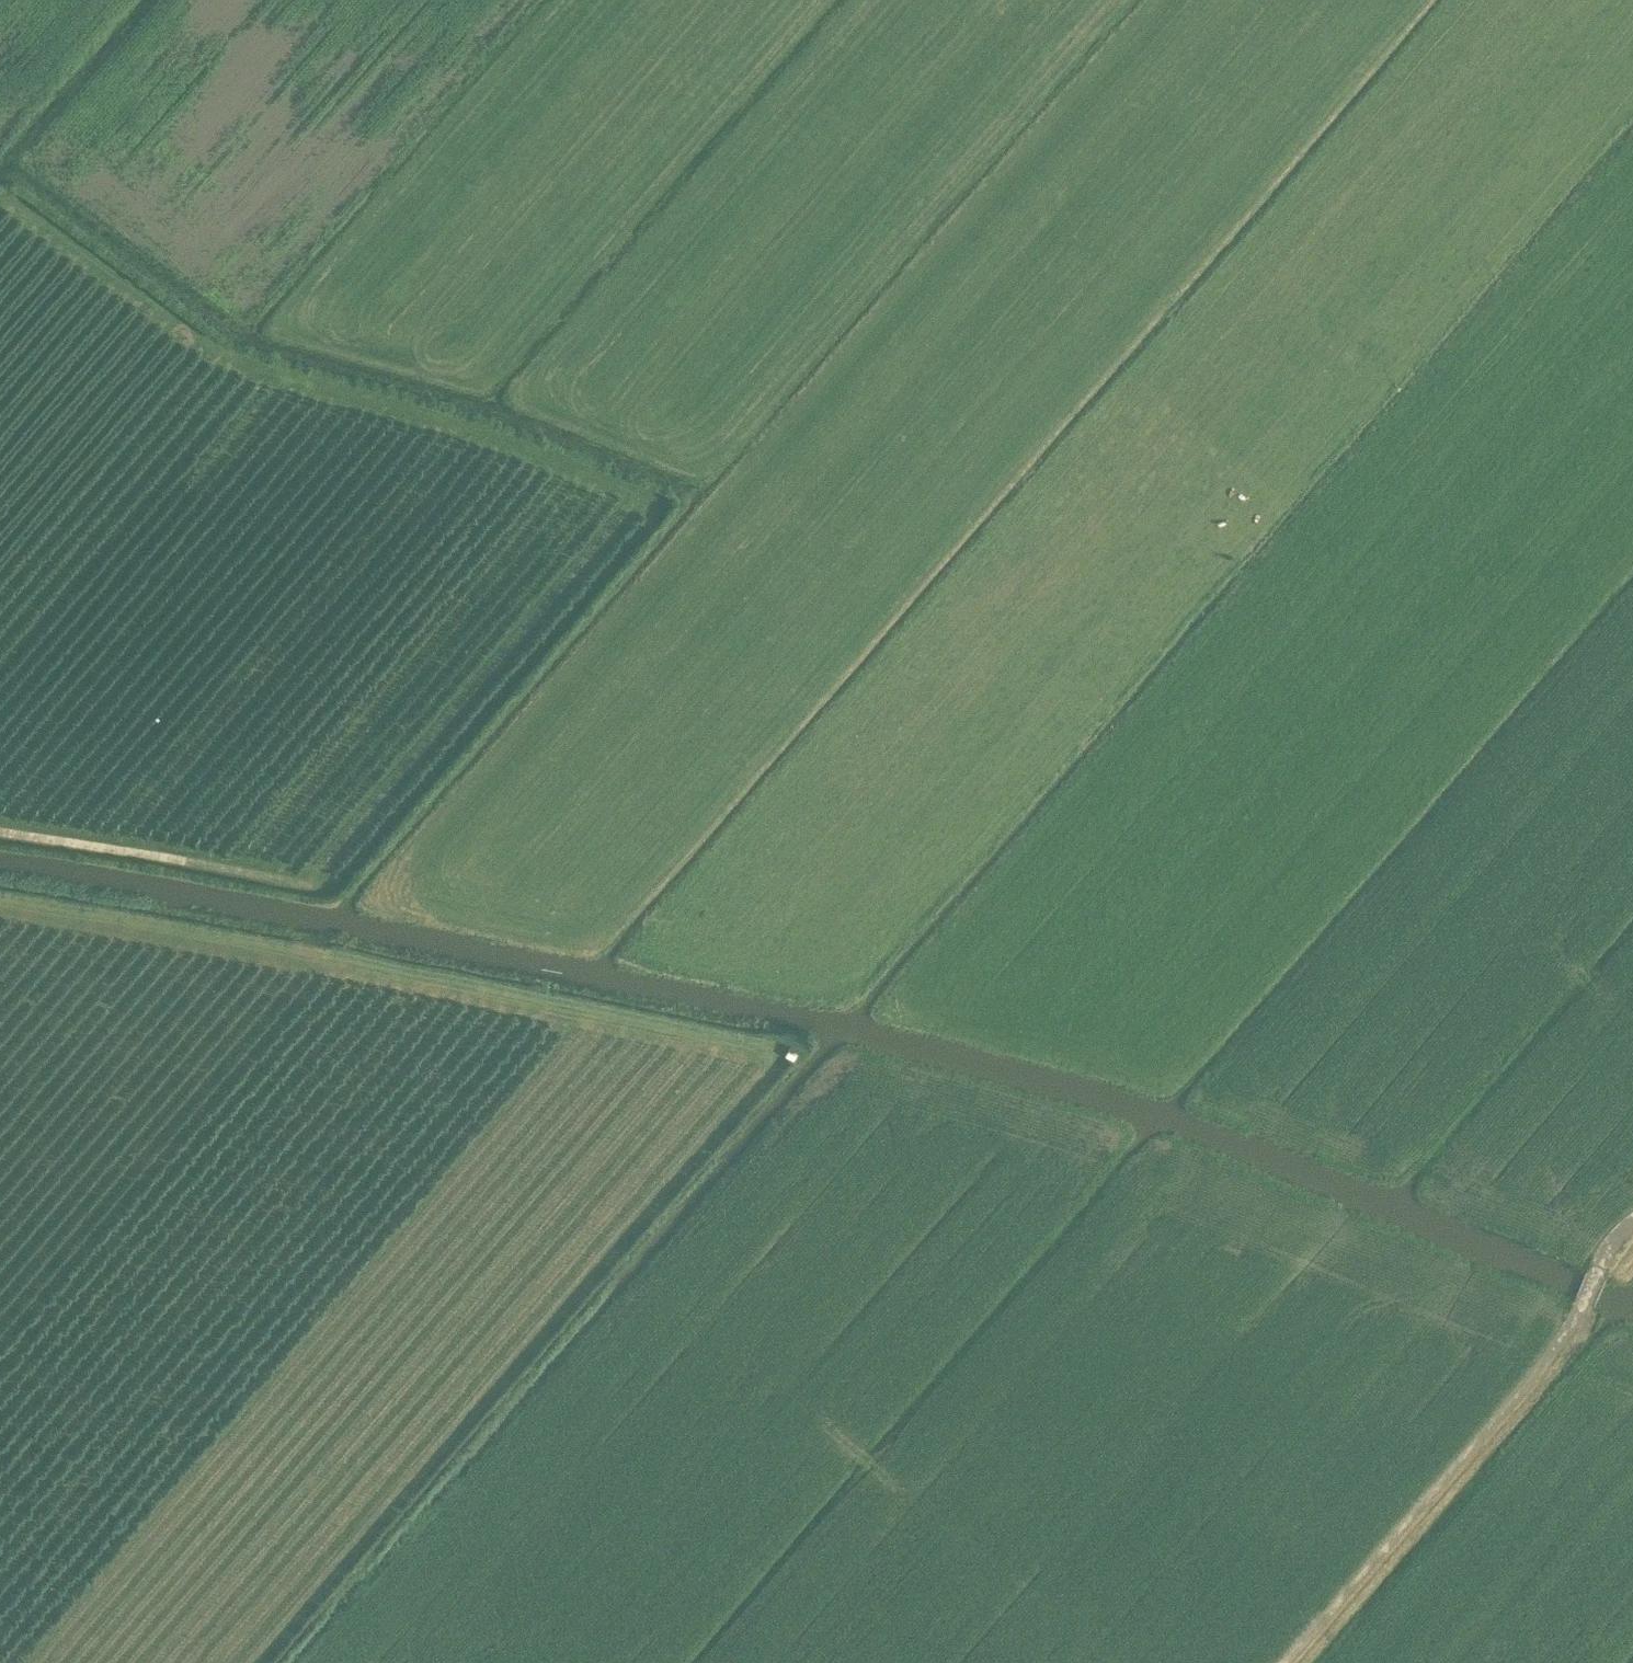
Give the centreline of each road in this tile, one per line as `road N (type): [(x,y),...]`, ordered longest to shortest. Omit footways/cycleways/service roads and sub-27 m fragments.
road 1 (track): [(1284,1662),(1586,1314),(1602,1258),(1632,1216)]

